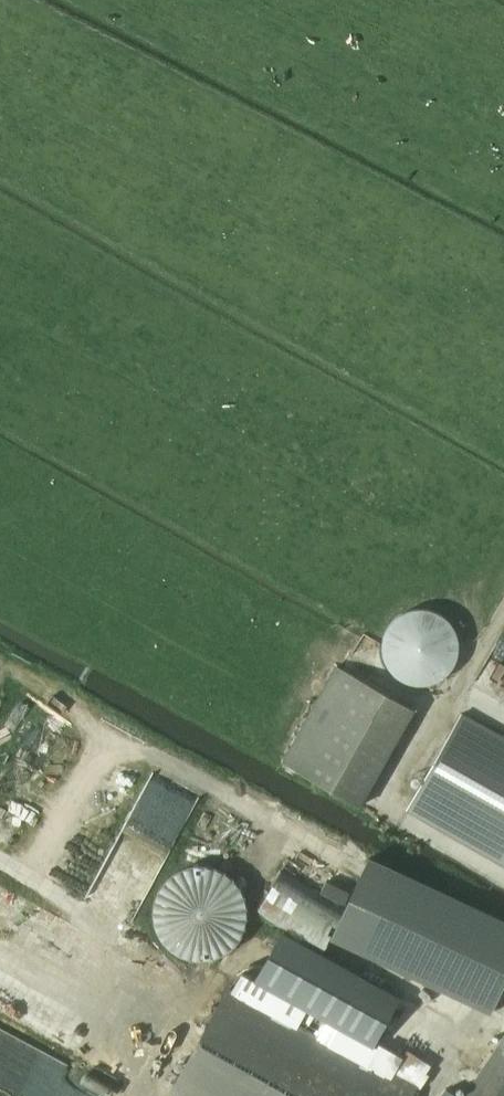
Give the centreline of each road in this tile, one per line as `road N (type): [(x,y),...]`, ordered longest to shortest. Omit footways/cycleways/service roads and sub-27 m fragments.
road 1 (track): [(146,1095),(128,924),(0,854)]

